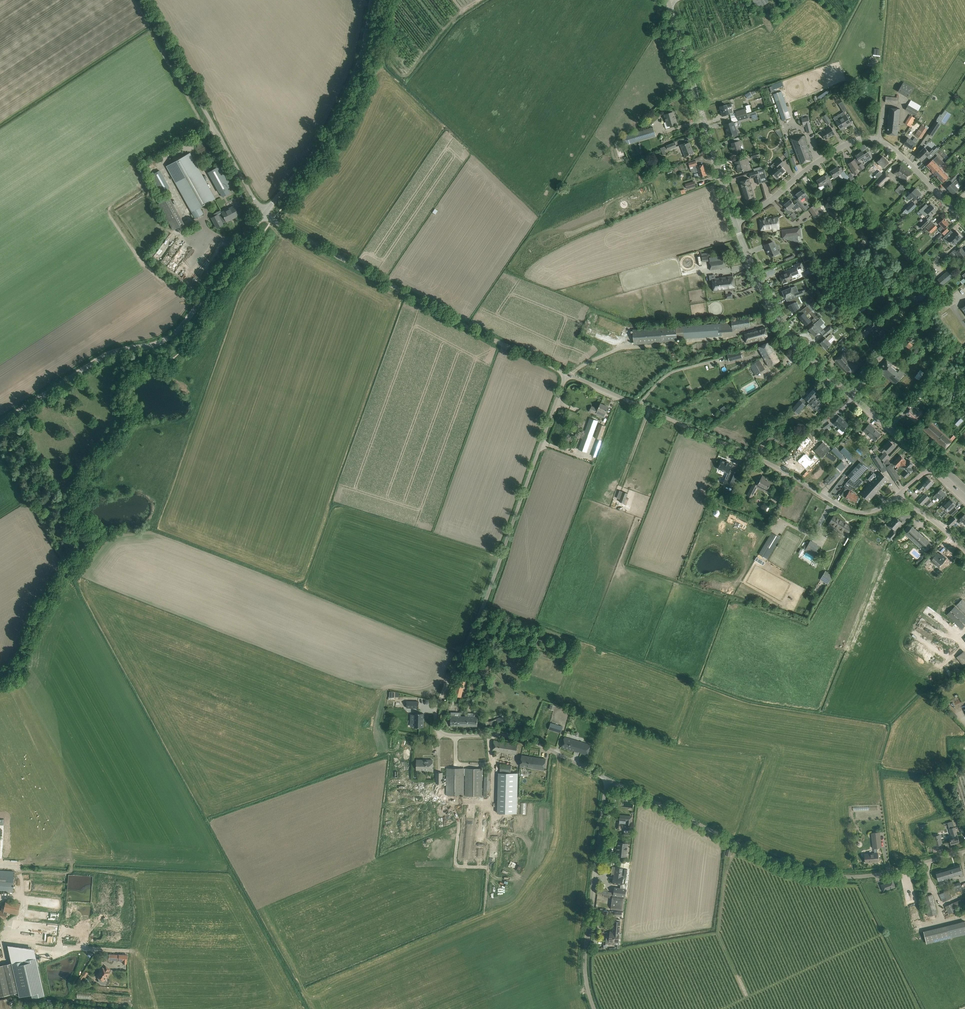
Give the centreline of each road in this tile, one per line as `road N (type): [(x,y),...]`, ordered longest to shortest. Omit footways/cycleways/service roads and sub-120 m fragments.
road 1 (unclassified): [(607,780),(522,740),(448,737),(435,725),(567,373)]
road 2 (unclassified): [(964,851),(880,874),(829,876),(778,863),(607,780)]
road 3 (unclassified): [(900,495),(875,511),(844,509),(751,455),(567,373)]
road 4 (unclassified): [(0,424),(108,354),(153,345),(180,329),(264,213)]
road 5 (unclassified): [(567,373),(264,213)]
road 6 (tertiary): [(931,467),(792,342),(736,224)]
road 7 (residential): [(736,224),(830,154),(866,140),(894,147),(951,208)]
road 8 (unclassified): [(264,213),(144,0)]
road 9 (unclassified): [(264,213),(340,106),(364,46),(372,0)]
road 10 (tertiary): [(736,224),(669,2)]
road 11 (unclassified): [(594,1008),(585,957),(607,780)]

